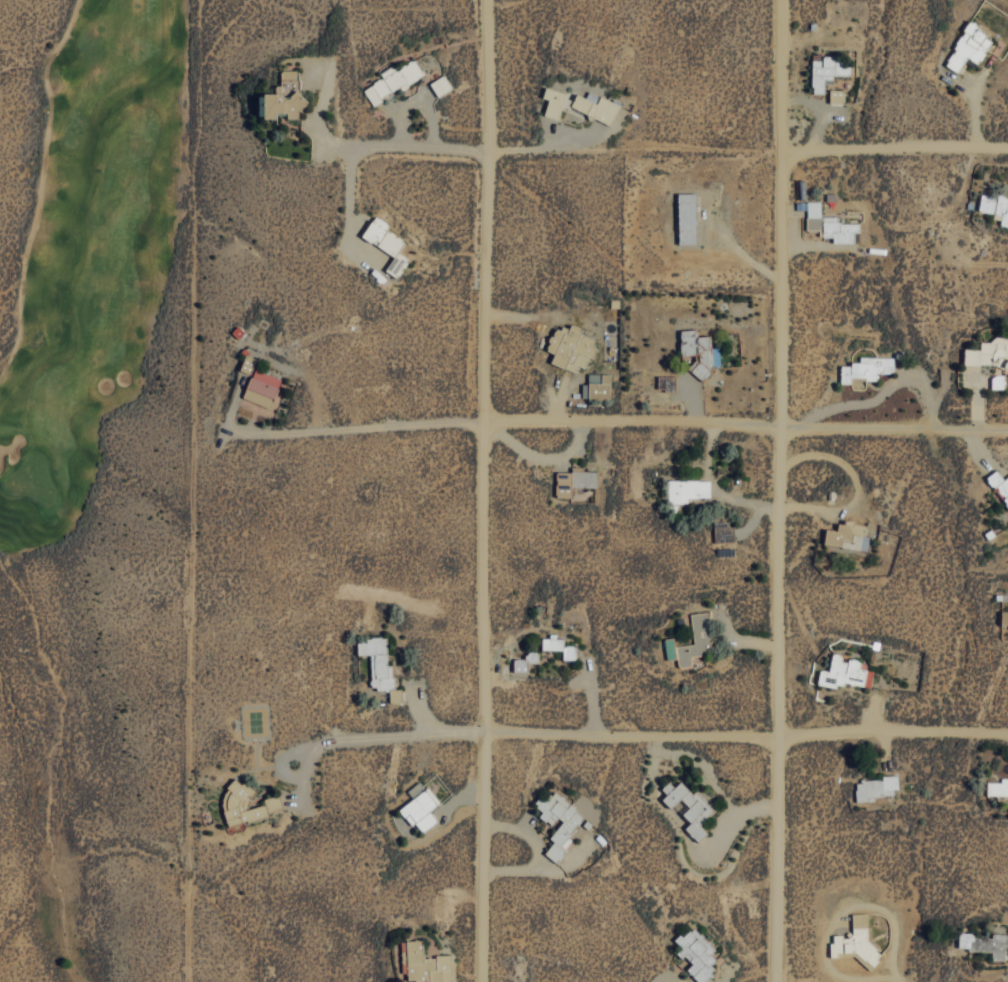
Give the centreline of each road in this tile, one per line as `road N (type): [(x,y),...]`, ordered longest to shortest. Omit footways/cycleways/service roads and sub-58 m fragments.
road 1 (residential): [(776,981),(781,0)]
road 2 (residential): [(489,0),(485,981)]
road 3 (residential): [(1007,430),(483,421)]
road 4 (residential): [(1007,733),(486,732)]
road 5 (residential): [(1007,155),(781,153)]

